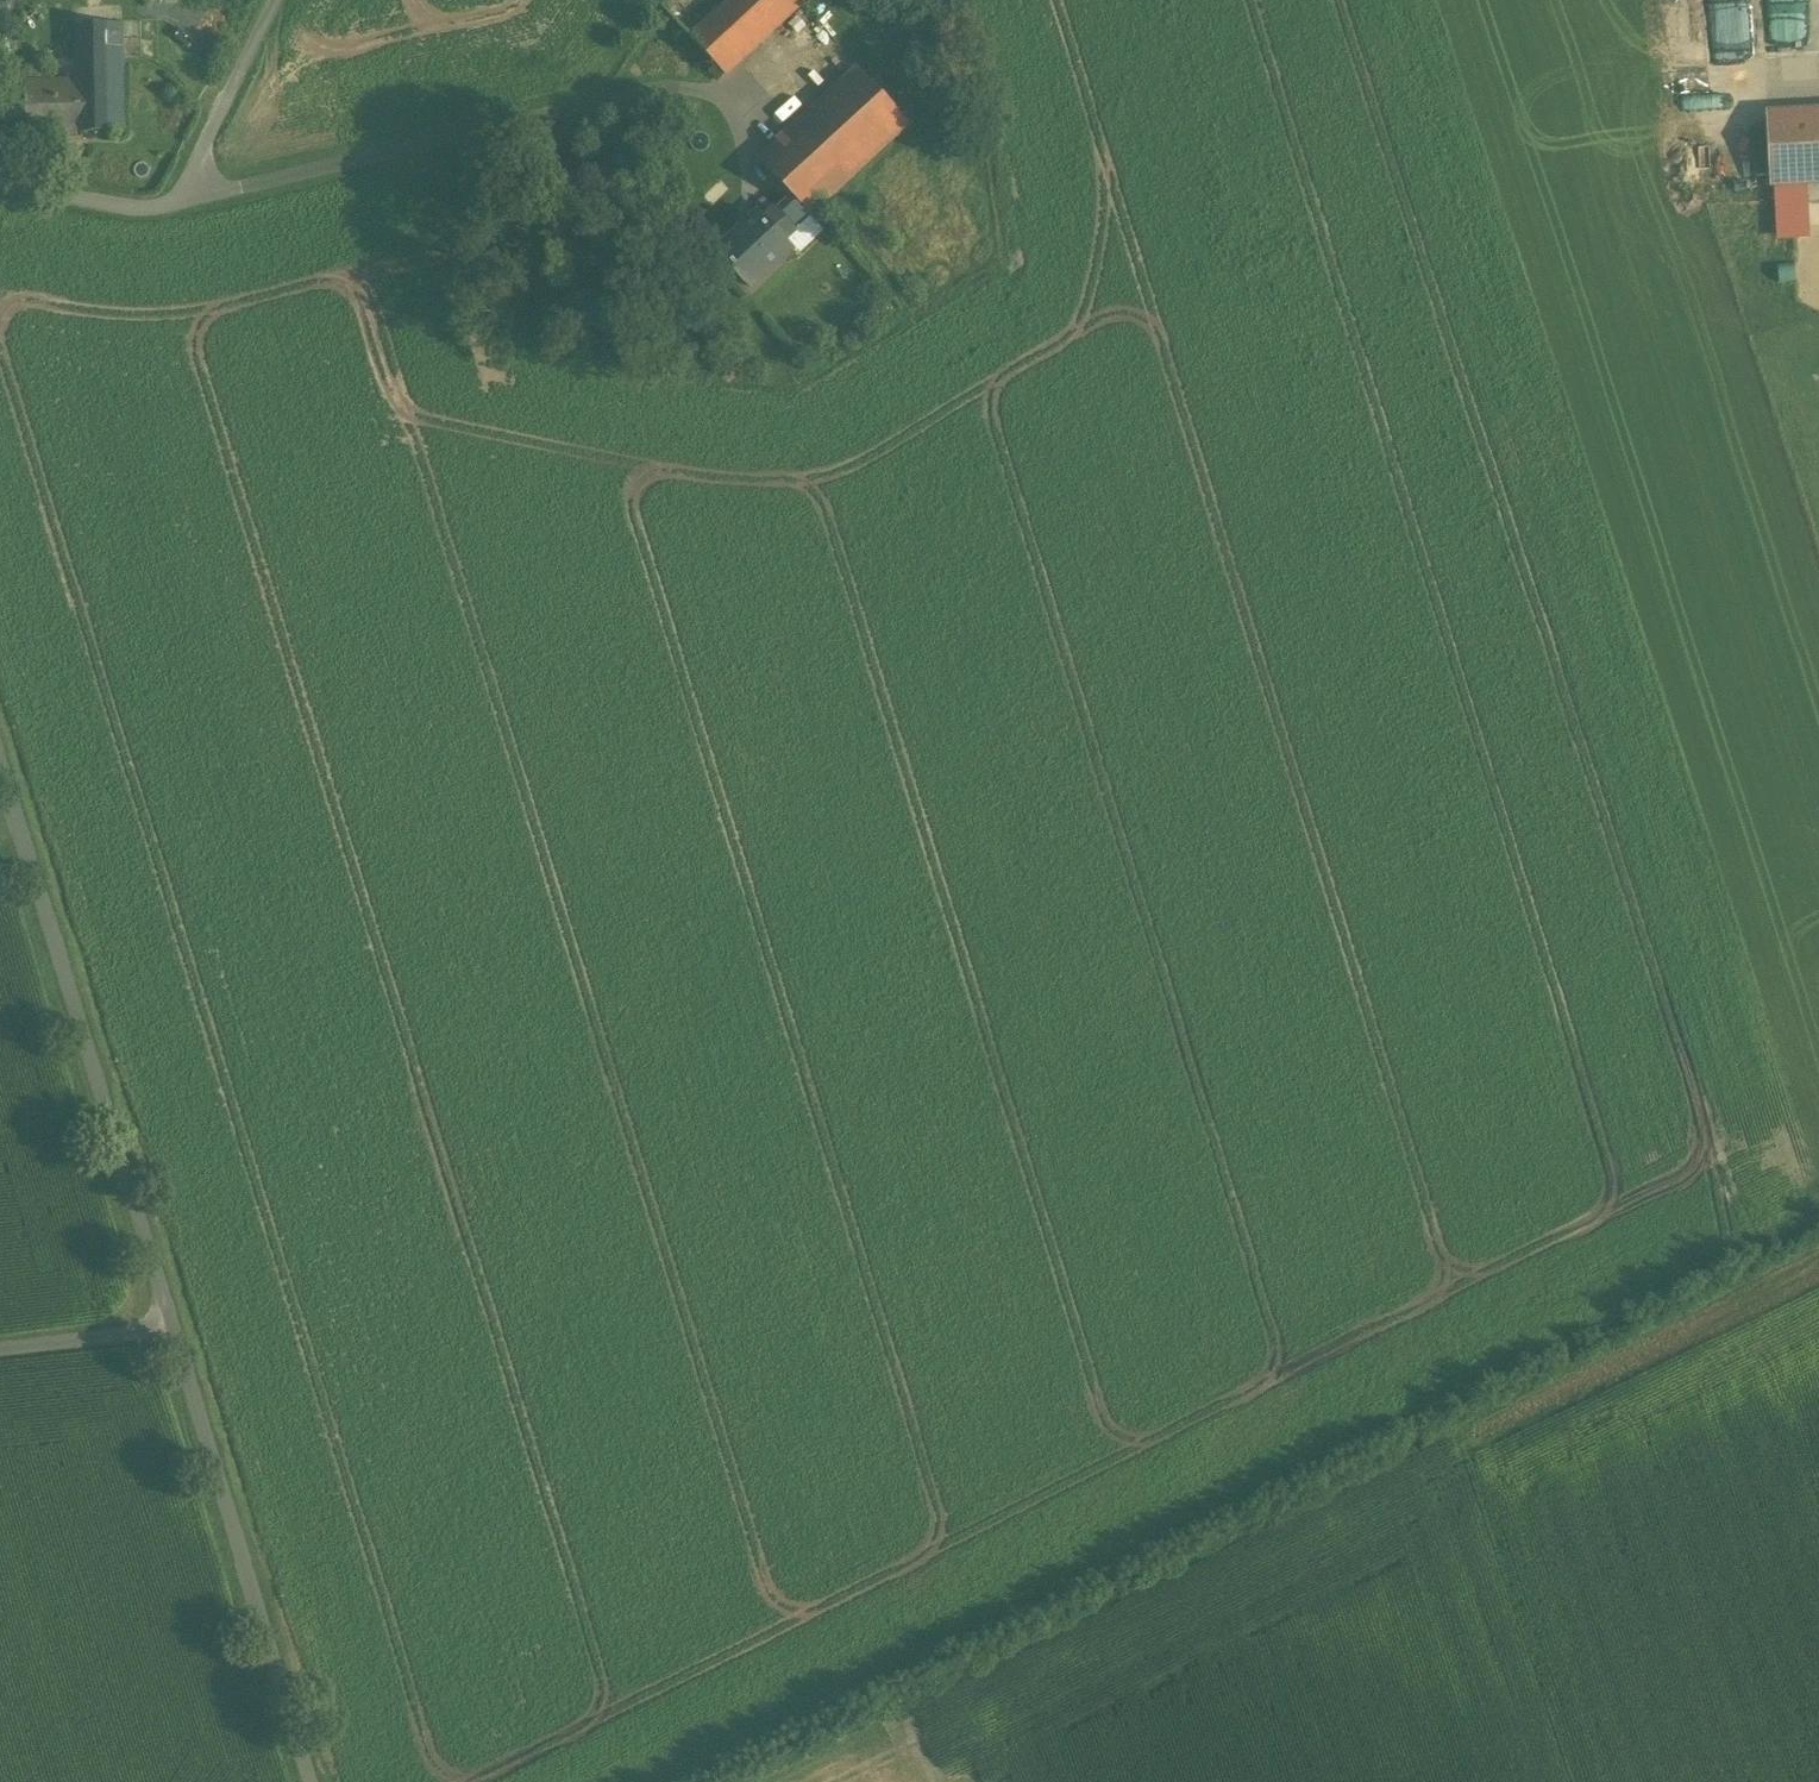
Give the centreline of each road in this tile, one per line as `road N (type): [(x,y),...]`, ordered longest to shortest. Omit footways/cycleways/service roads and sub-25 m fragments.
road 1 (unclassified): [(311,1781),(0,765)]
road 2 (unclassified): [(0,181),(129,206),(174,198),(276,0)]

